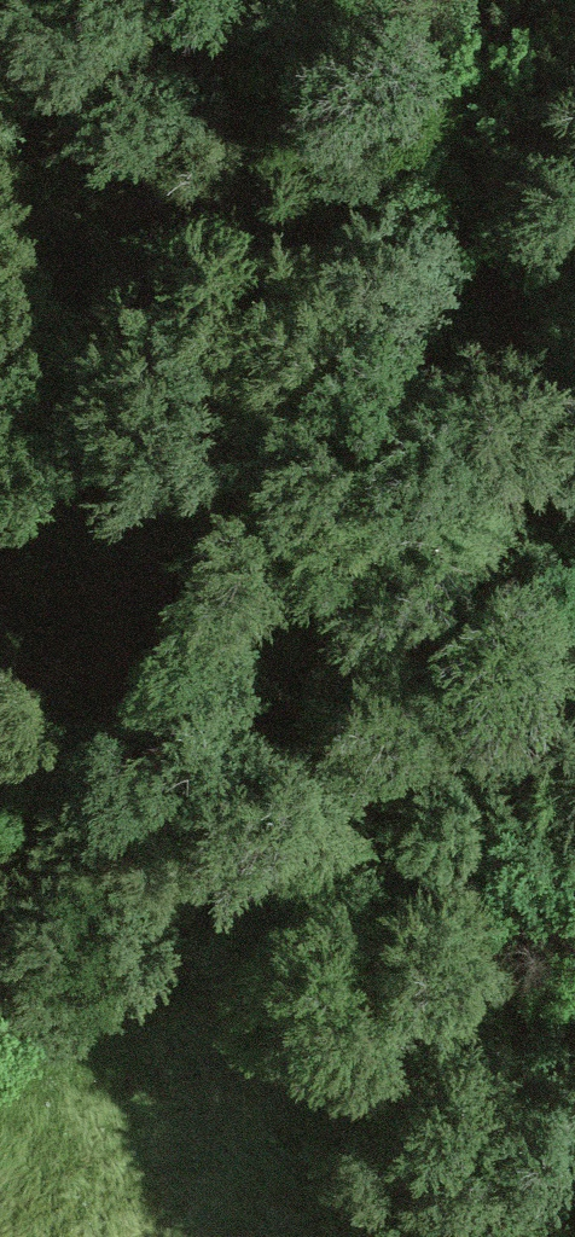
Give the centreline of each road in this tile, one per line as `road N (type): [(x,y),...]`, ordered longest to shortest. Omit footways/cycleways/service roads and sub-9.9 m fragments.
road 1 (track): [(446,1236),(305,845),(234,780)]
road 2 (track): [(574,496),(556,473),(493,244),(504,0)]
road 3 (track): [(234,780),(408,569),(483,533),(574,511)]

